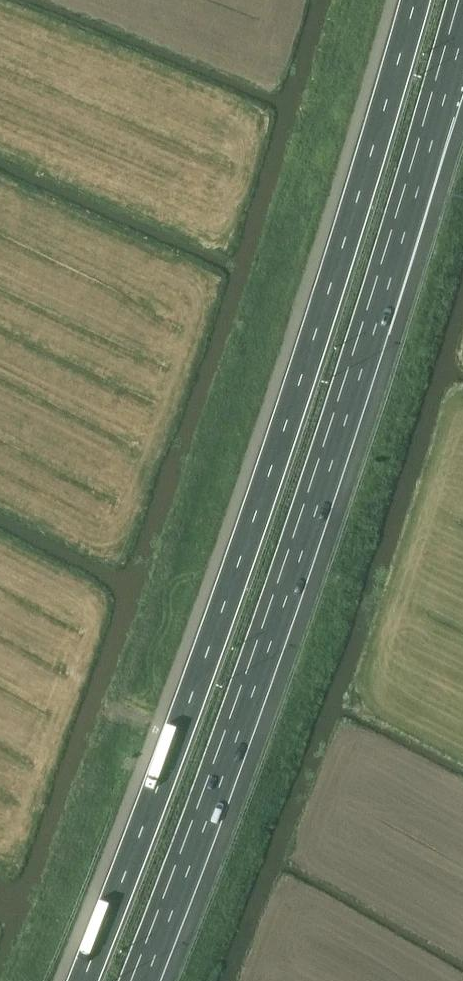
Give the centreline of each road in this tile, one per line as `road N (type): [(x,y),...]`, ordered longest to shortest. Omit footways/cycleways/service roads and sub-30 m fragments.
road 1 (motorway): [(413,0),(315,335),(83,980)]
road 2 (motorway): [(138,980),(286,574),(462,0)]

